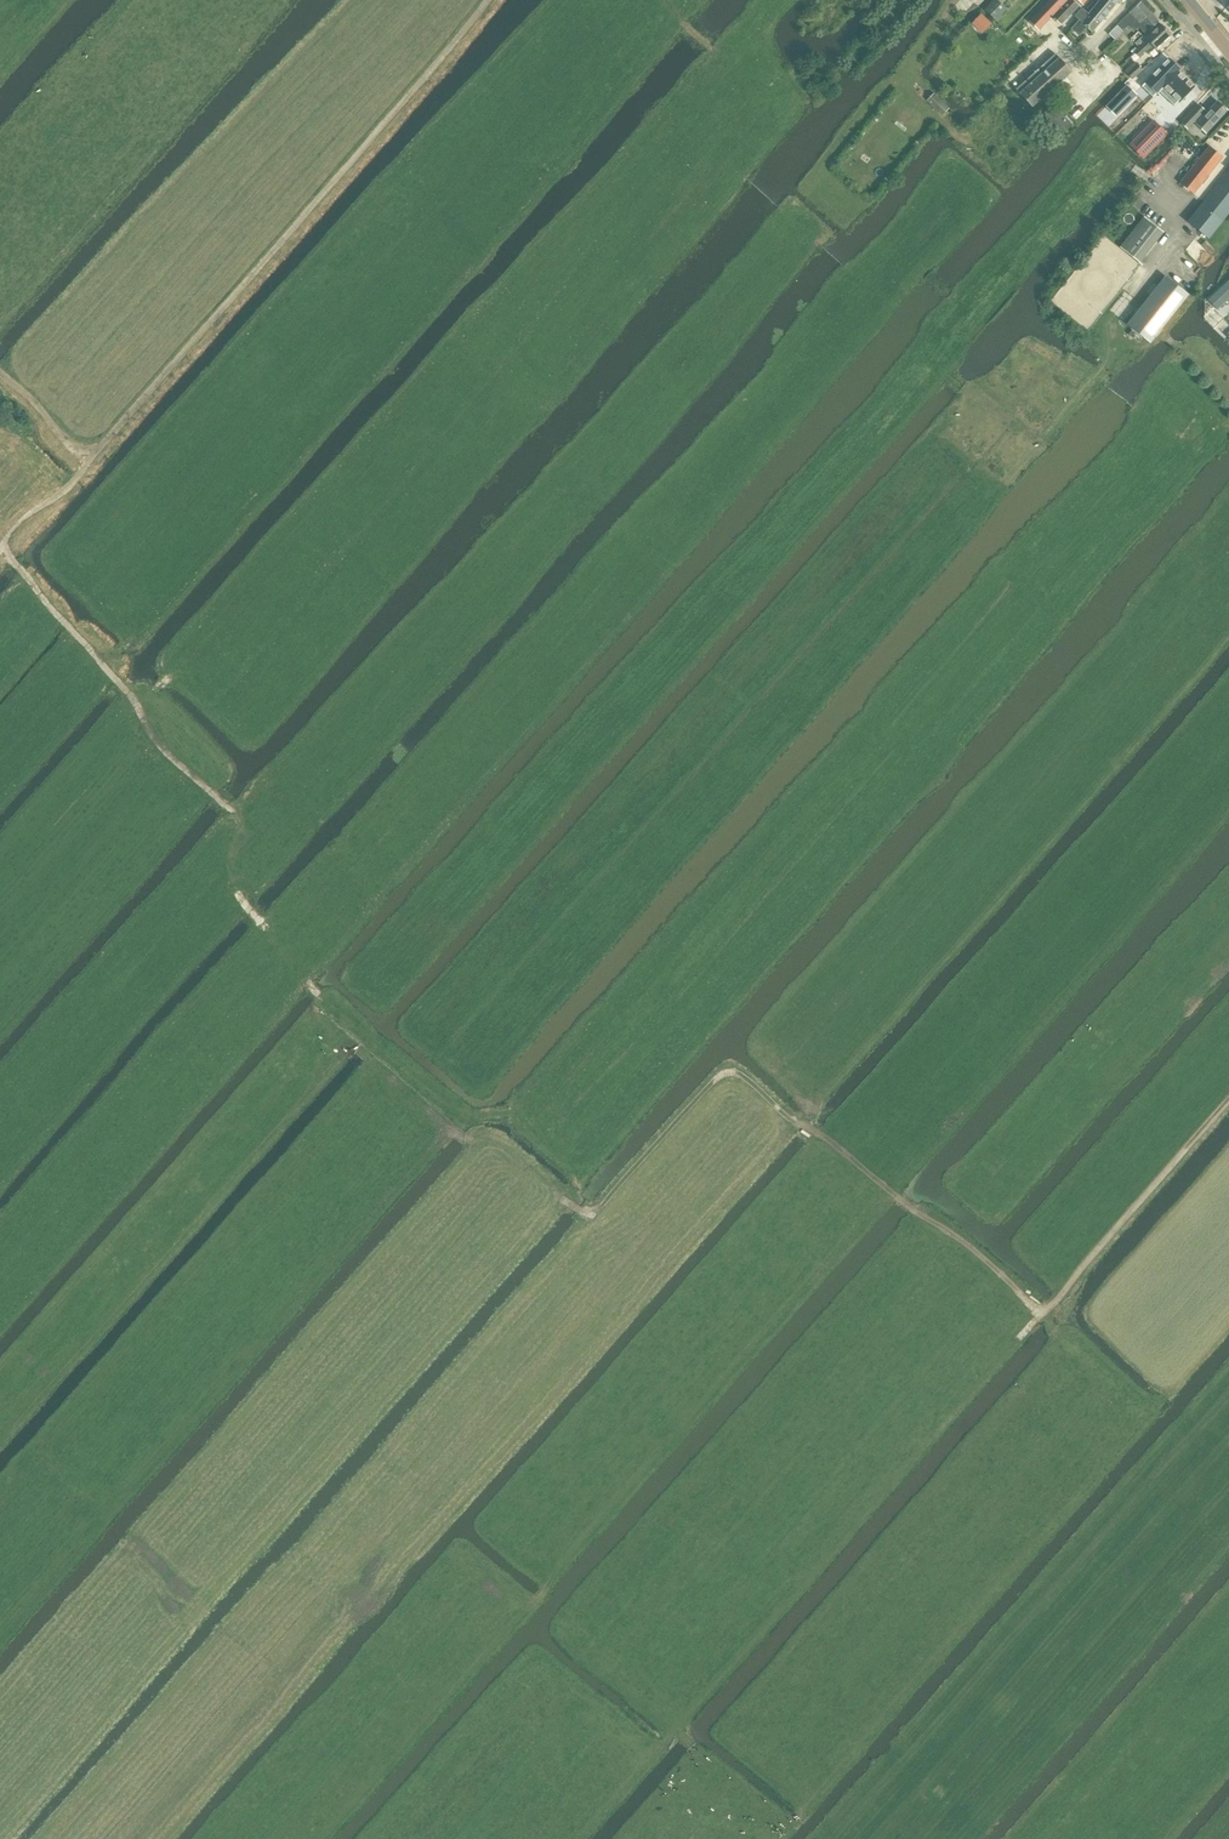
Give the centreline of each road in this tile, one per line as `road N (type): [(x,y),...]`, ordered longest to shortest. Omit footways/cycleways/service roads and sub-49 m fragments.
road 1 (track): [(1045,1312),(741,1074),(725,1072),(711,1082),(593,1218),(471,1143),(307,984),(243,905),(235,813),(165,752),(137,700),(1,546),(7,527),(59,494),(489,0)]
road 2 (track): [(1018,1336),(1228,1100)]
road 3 (track): [(89,458),(0,373)]

